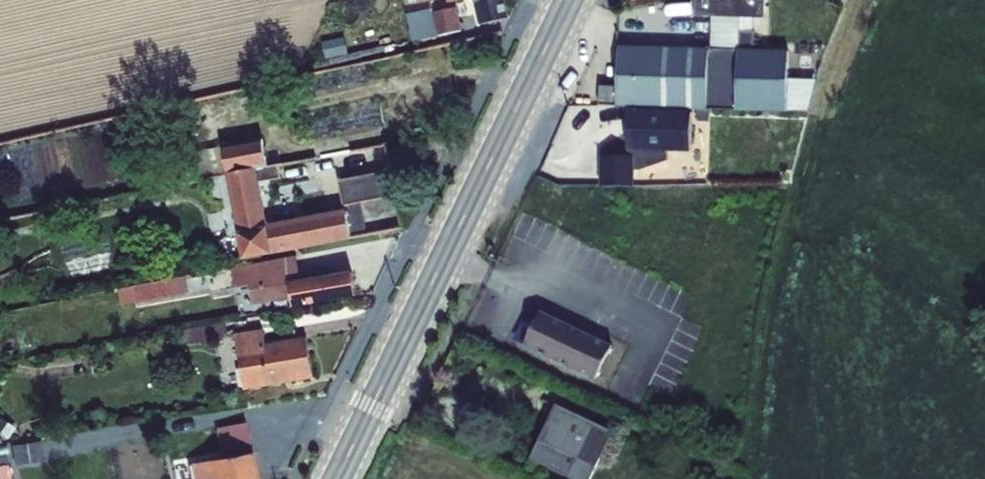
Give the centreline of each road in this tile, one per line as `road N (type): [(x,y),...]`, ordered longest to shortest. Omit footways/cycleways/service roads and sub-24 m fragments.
road 1 (primary): [(342,478),(574,0)]

